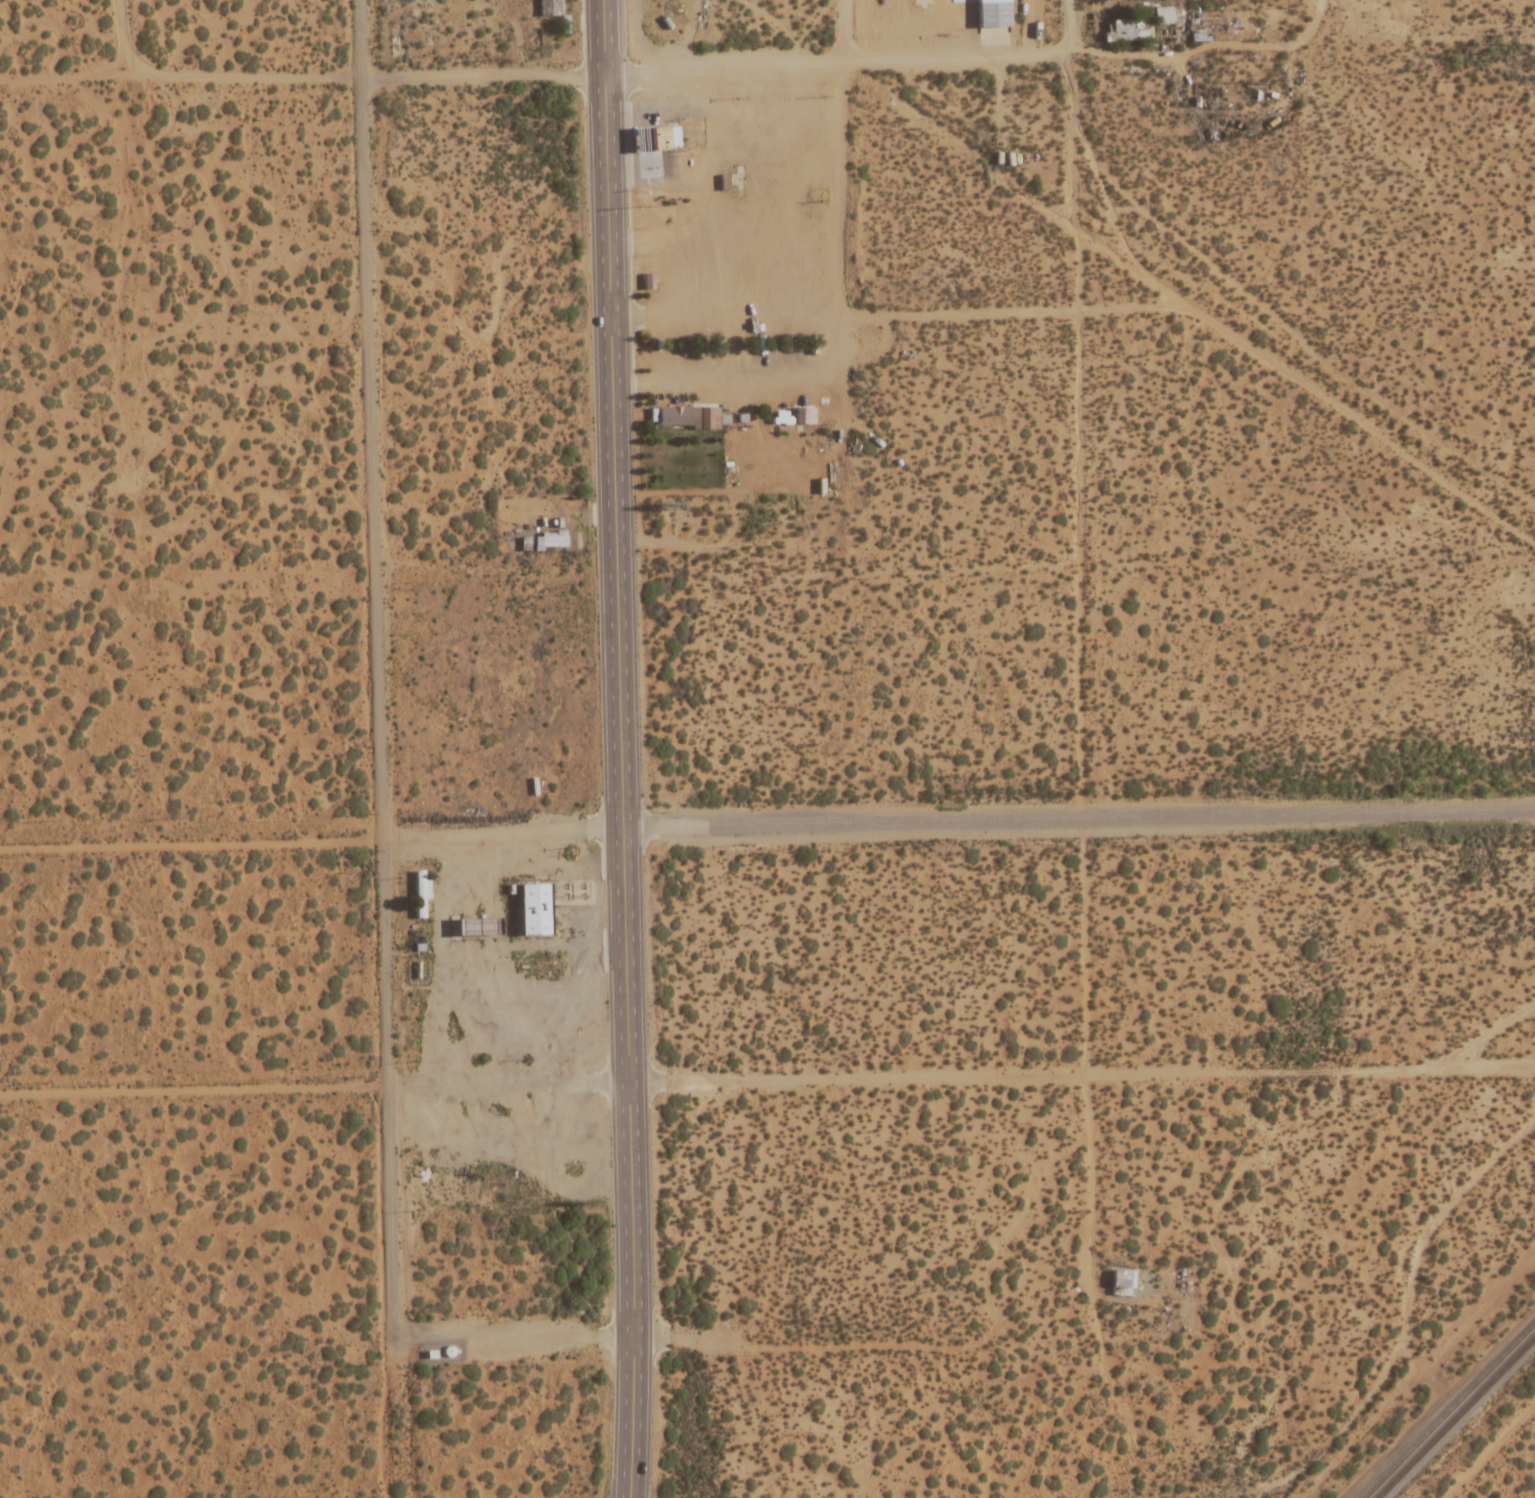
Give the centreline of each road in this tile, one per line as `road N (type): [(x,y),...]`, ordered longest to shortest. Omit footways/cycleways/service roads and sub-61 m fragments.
road 1 (track): [(1534,1063),(388,1082),(19,1065)]
road 2 (residential): [(1534,808),(42,835)]
road 3 (trunk): [(633,1339),(600,0)]
road 4 (residential): [(1065,46),(1082,251),(1080,689),(1093,1315)]
road 5 (residential): [(363,78),(394,1337)]
road 6 (residential): [(0,79),(121,71),(602,78),(792,63),(997,61),(1052,52),(1075,39)]
road 7 (track): [(1534,1130),(1398,1328),(1169,1497)]
road 8 (residential): [(911,1343),(759,1348),(394,1337)]
road 9 (residential): [(840,312),(833,96),(846,61),(848,0)]
road 10 (residential): [(1075,39),(1105,61),(1146,71),(1212,46),(1299,43)]
road 11 (residential): [(609,317),(840,312)]
road 12 (trunk): [(633,1339),(629,1497)]

